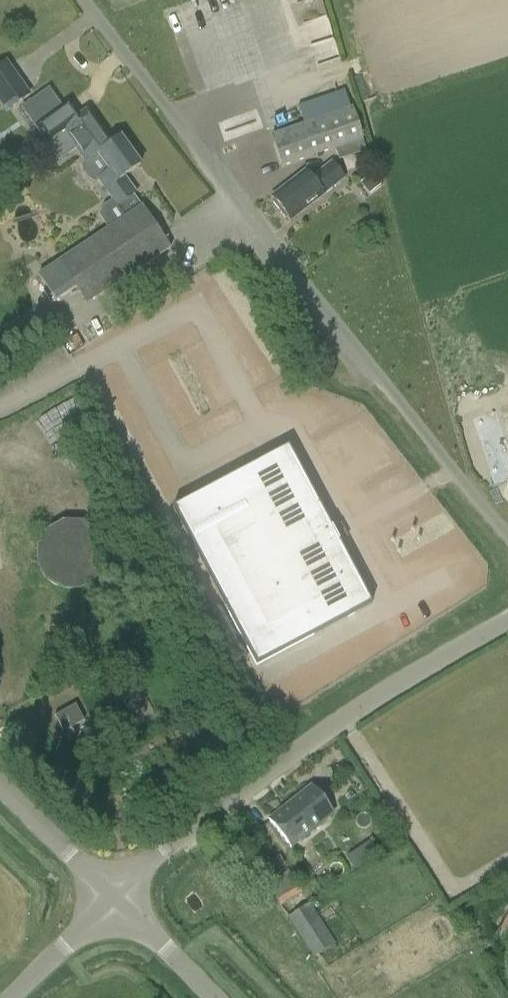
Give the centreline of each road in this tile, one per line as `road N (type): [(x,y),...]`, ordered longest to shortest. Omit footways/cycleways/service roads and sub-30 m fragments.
road 1 (unclassified): [(507,536),(76,0)]
road 2 (unclassified): [(112,896),(156,854),(299,749),(507,619)]
road 3 (unclassified): [(112,896),(0,785)]
road 4 (unclassified): [(215,997),(112,896)]
road 5 (unclassified): [(10,997),(112,896)]

